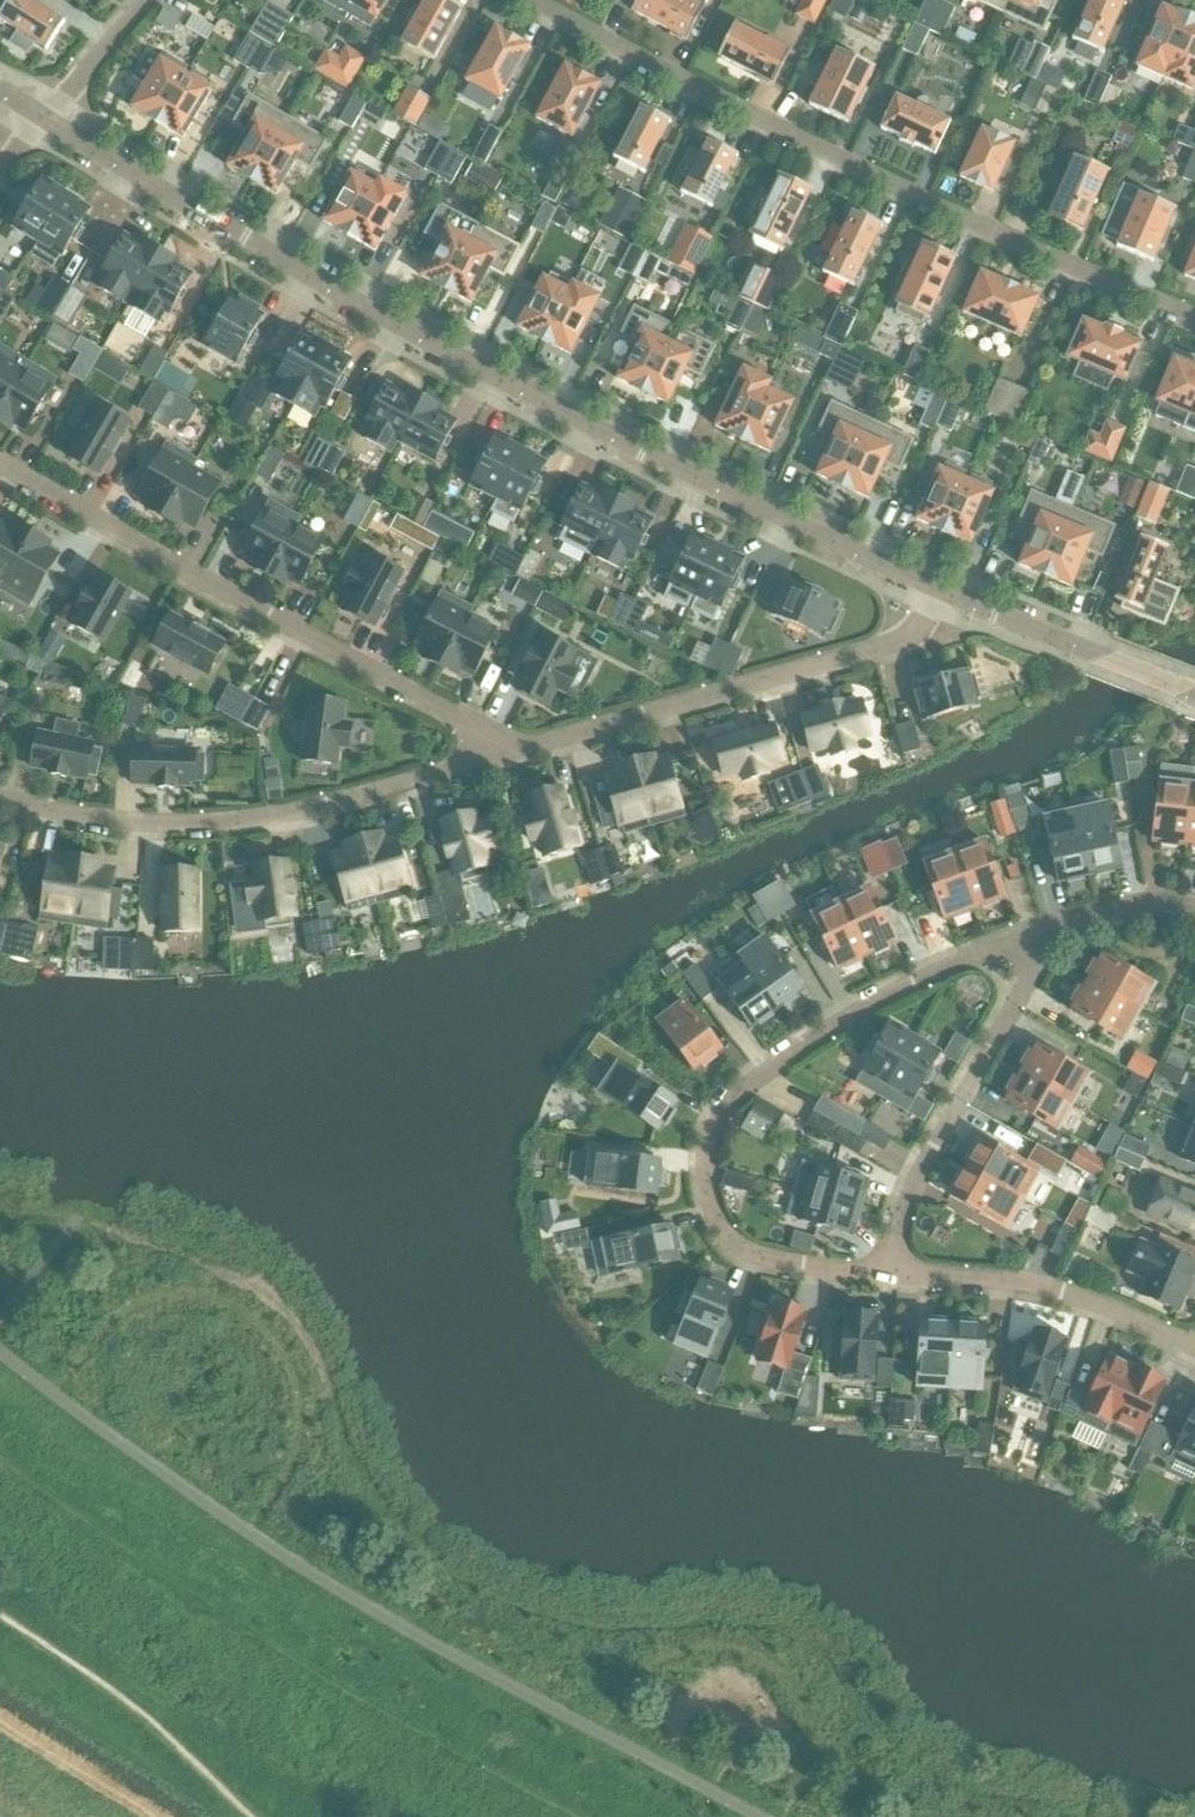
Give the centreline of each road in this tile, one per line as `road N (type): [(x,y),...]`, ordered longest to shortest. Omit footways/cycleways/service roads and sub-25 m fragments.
road 1 (residential): [(46,120),(500,386),(945,598)]
road 2 (residential): [(537,0),(756,123),(1067,268),(1194,319)]
road 3 (residential): [(888,1273),(783,1264),(728,1241),(705,1188),(711,1125),(759,1075),(857,1012),(1033,932)]
road 4 (residential): [(521,754),(0,463)]
road 5 (residential): [(521,754),(302,813),(170,827),(41,810),(0,796)]
road 6 (residential): [(945,598),(924,632),(521,754)]
road 7 (residential): [(888,1273),(910,1195),(1031,977),(1033,932)]
road 8 (track): [(0,1611),(252,1816)]
road 9 (residential): [(1194,1346),(1115,1308),(1030,1284),(888,1273)]
road 10 (residential): [(945,598),(1194,698)]
road 11 (residential): [(1033,932),(1101,913),(1194,907)]
road 12 (residential): [(46,120),(148,0)]

